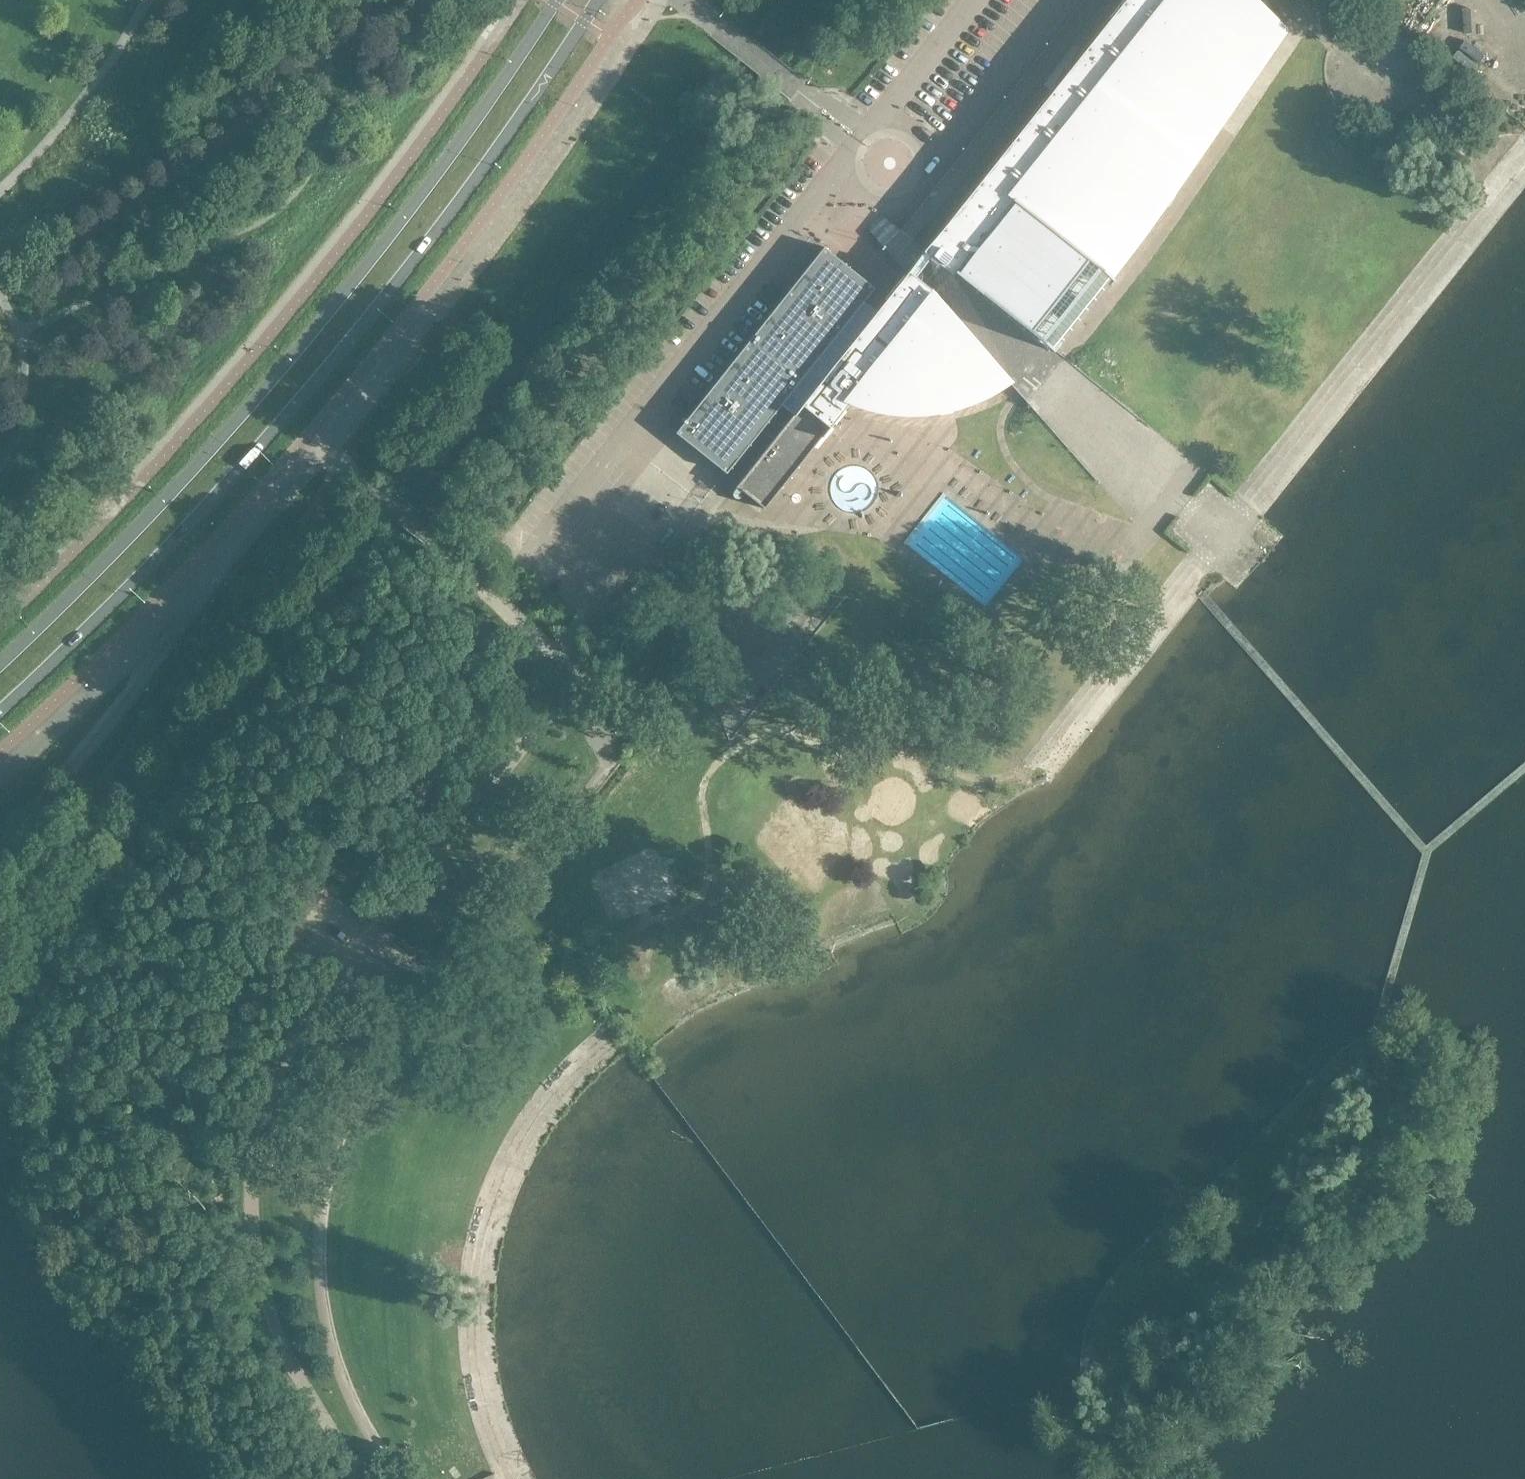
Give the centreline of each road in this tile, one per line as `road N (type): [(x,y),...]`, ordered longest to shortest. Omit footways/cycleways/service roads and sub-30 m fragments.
road 1 (secondary): [(0,712),(191,530),(371,318),(597,0)]
road 2 (secondary): [(554,0),(324,320),(138,540),(0,663)]

